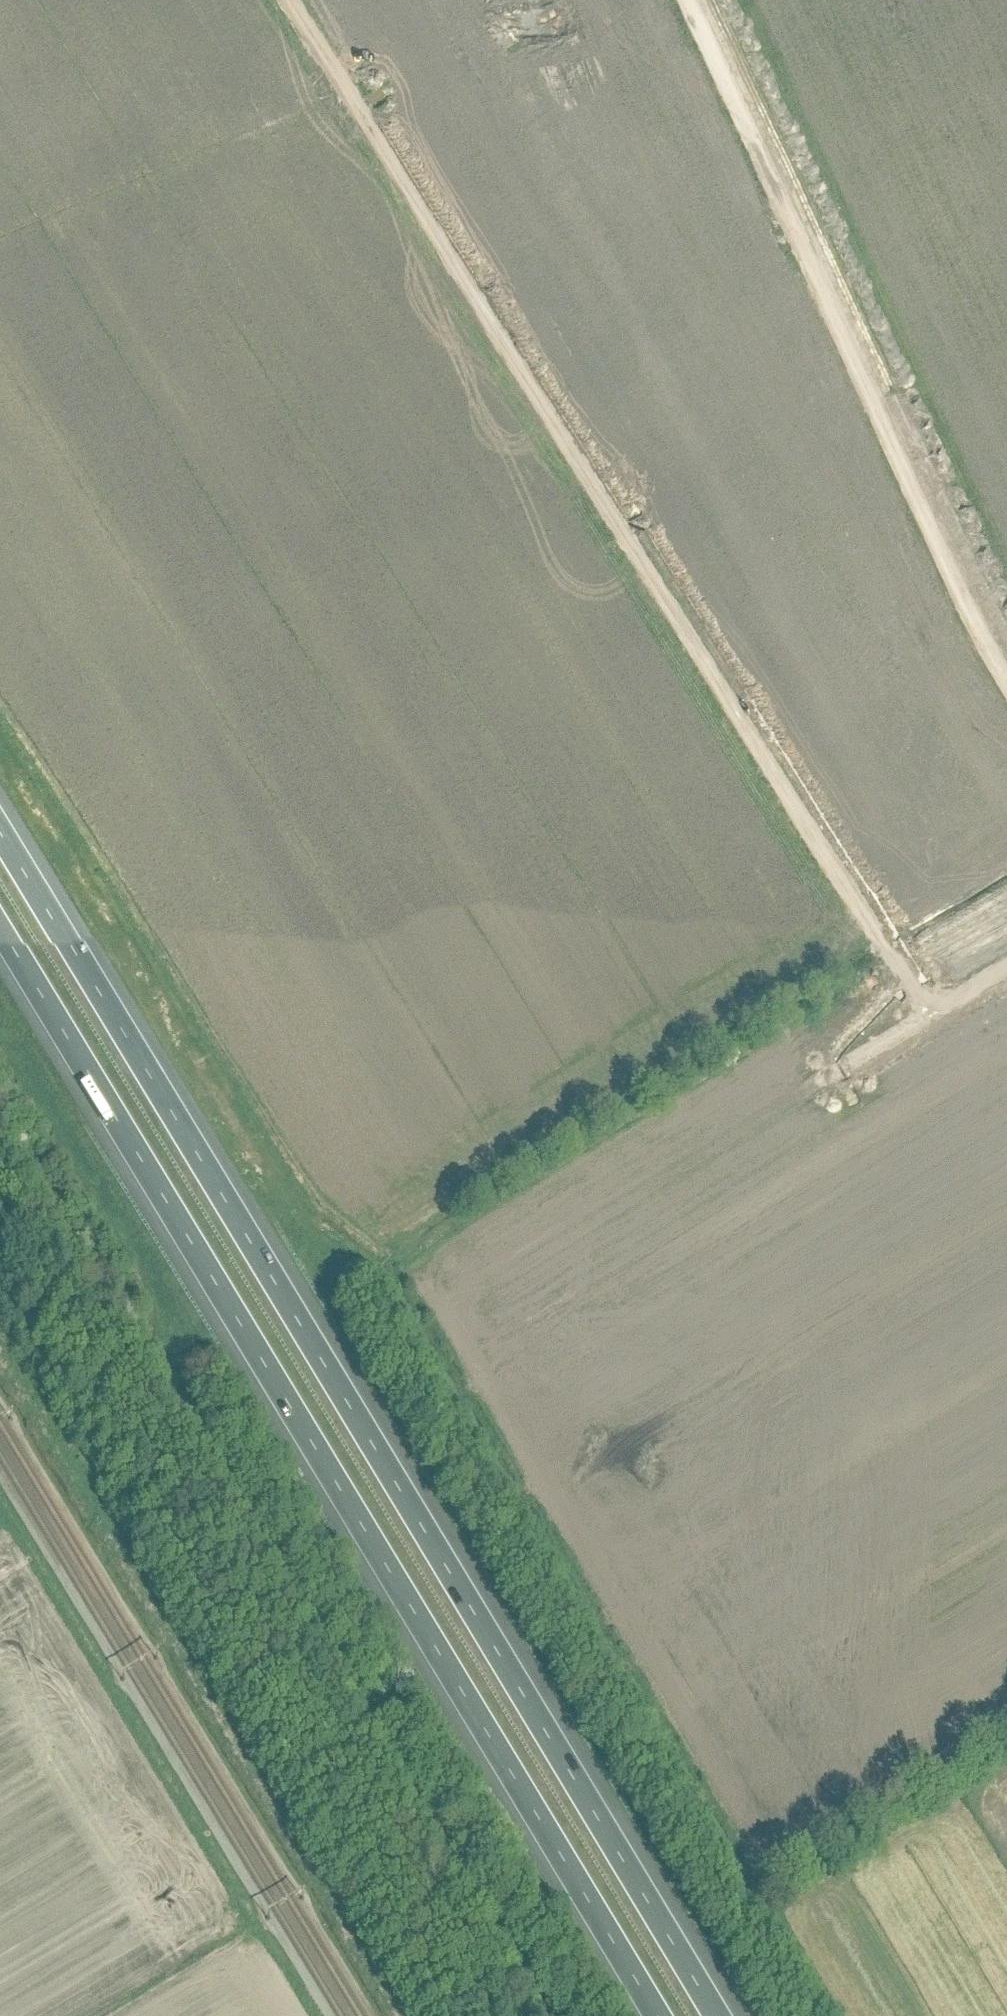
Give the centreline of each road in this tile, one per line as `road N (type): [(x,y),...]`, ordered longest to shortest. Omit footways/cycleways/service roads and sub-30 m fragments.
road 1 (motorway): [(707,2015),(0,845)]
road 2 (motorway): [(0,942),(649,2015)]
road 3 (track): [(341,1258),(383,1296),(819,2015)]
road 4 (track): [(552,2015),(184,1399),(173,1365)]

